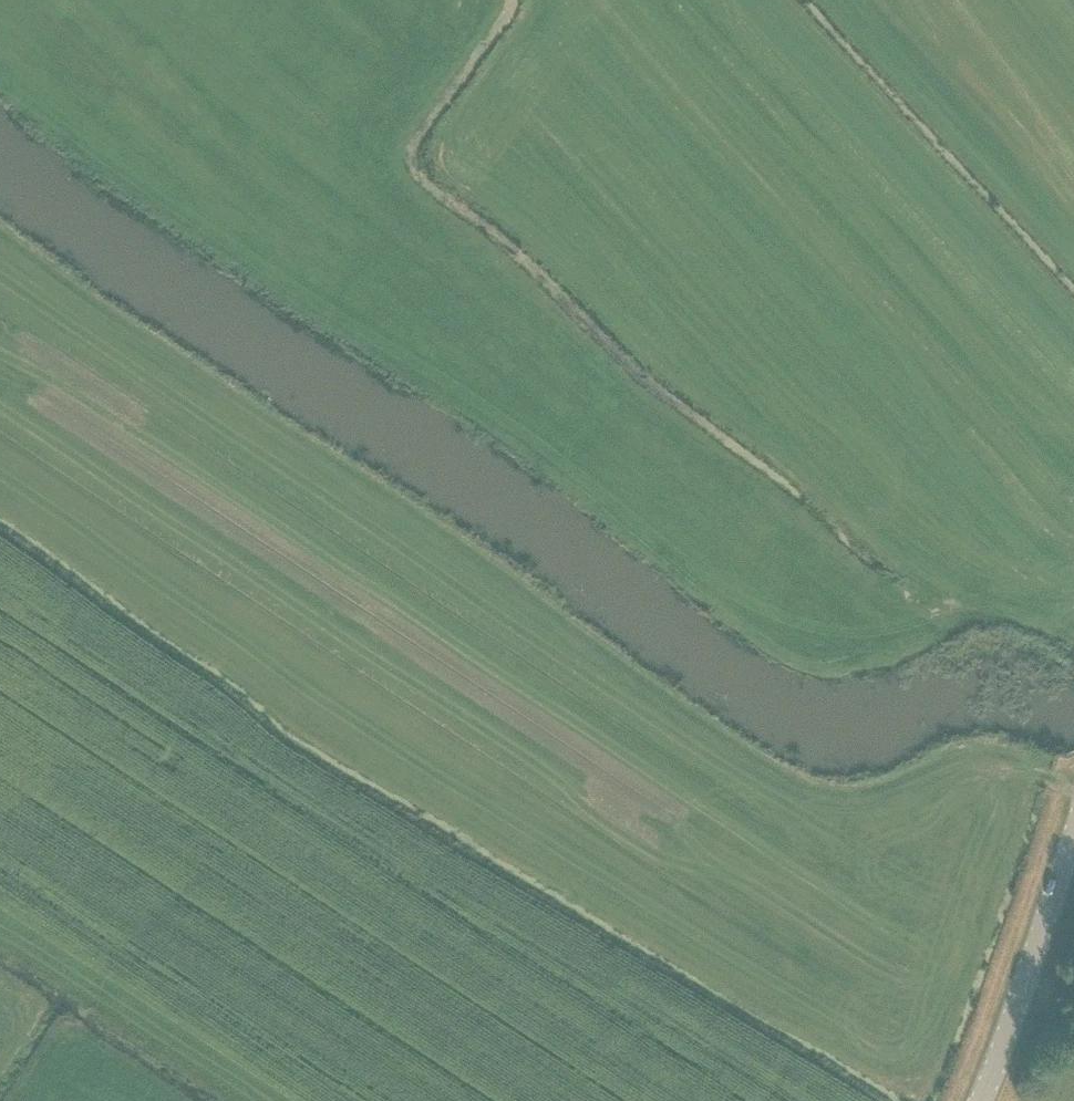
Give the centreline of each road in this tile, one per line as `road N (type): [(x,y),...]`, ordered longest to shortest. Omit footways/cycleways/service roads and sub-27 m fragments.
road 1 (secondary): [(981,1100),(1073,840)]

